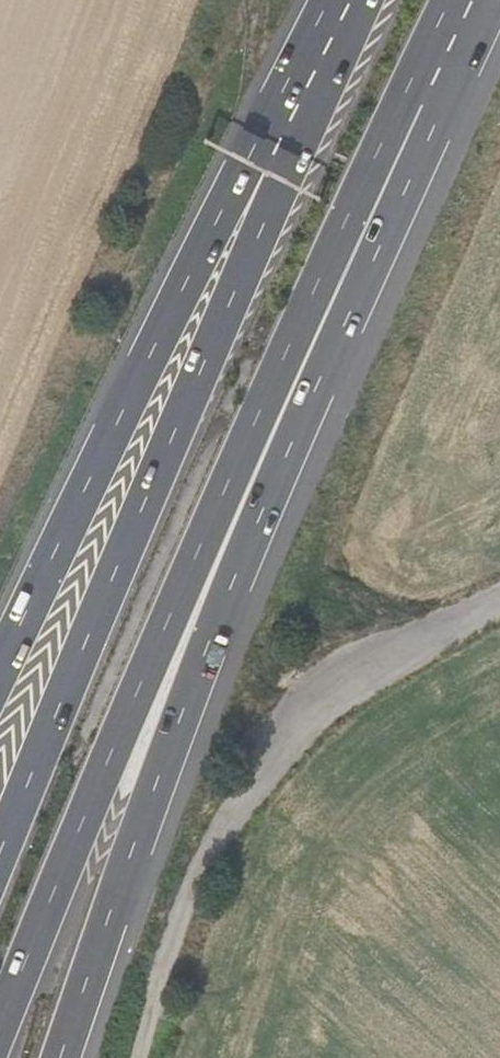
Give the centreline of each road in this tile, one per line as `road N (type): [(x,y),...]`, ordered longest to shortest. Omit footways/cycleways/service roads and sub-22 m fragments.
road 1 (motorway): [(65,1057),(209,638),(392,204),(407,127)]
road 2 (motorway): [(0,1029),(305,302),(348,212),(407,127)]
road 3 (motorway): [(279,141),(240,267),(0,848)]
road 4 (unclassified): [(140,1057),(166,962),(214,841),(322,702),(499,599)]
road 5 (motorway): [(279,141),(207,243),(0,667)]
road 6 (motorway): [(352,0),(279,141)]
road 7 (motorway): [(407,127),(471,0)]

